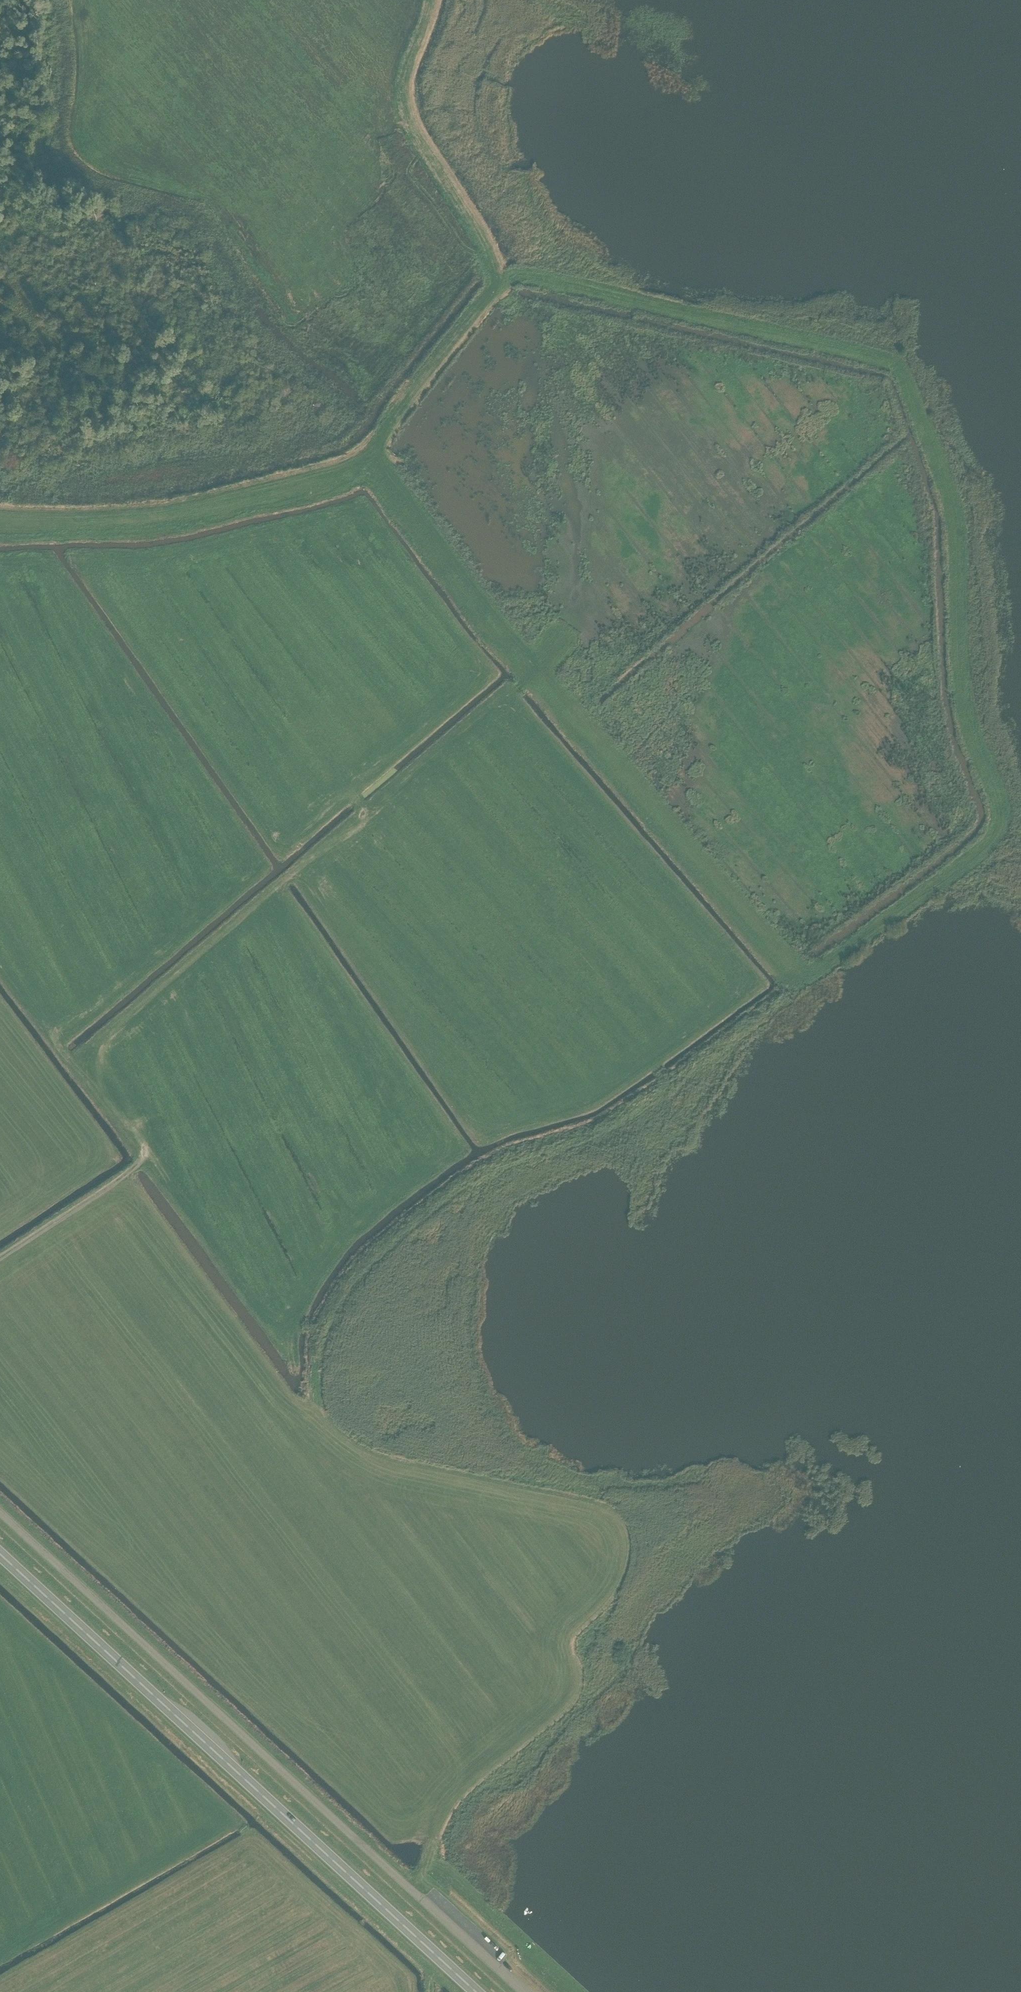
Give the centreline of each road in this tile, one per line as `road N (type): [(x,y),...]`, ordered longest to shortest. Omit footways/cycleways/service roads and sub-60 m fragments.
road 1 (unclassified): [(0,1512),(525,1991)]
road 2 (trunk): [(476,1991),(0,1554)]

